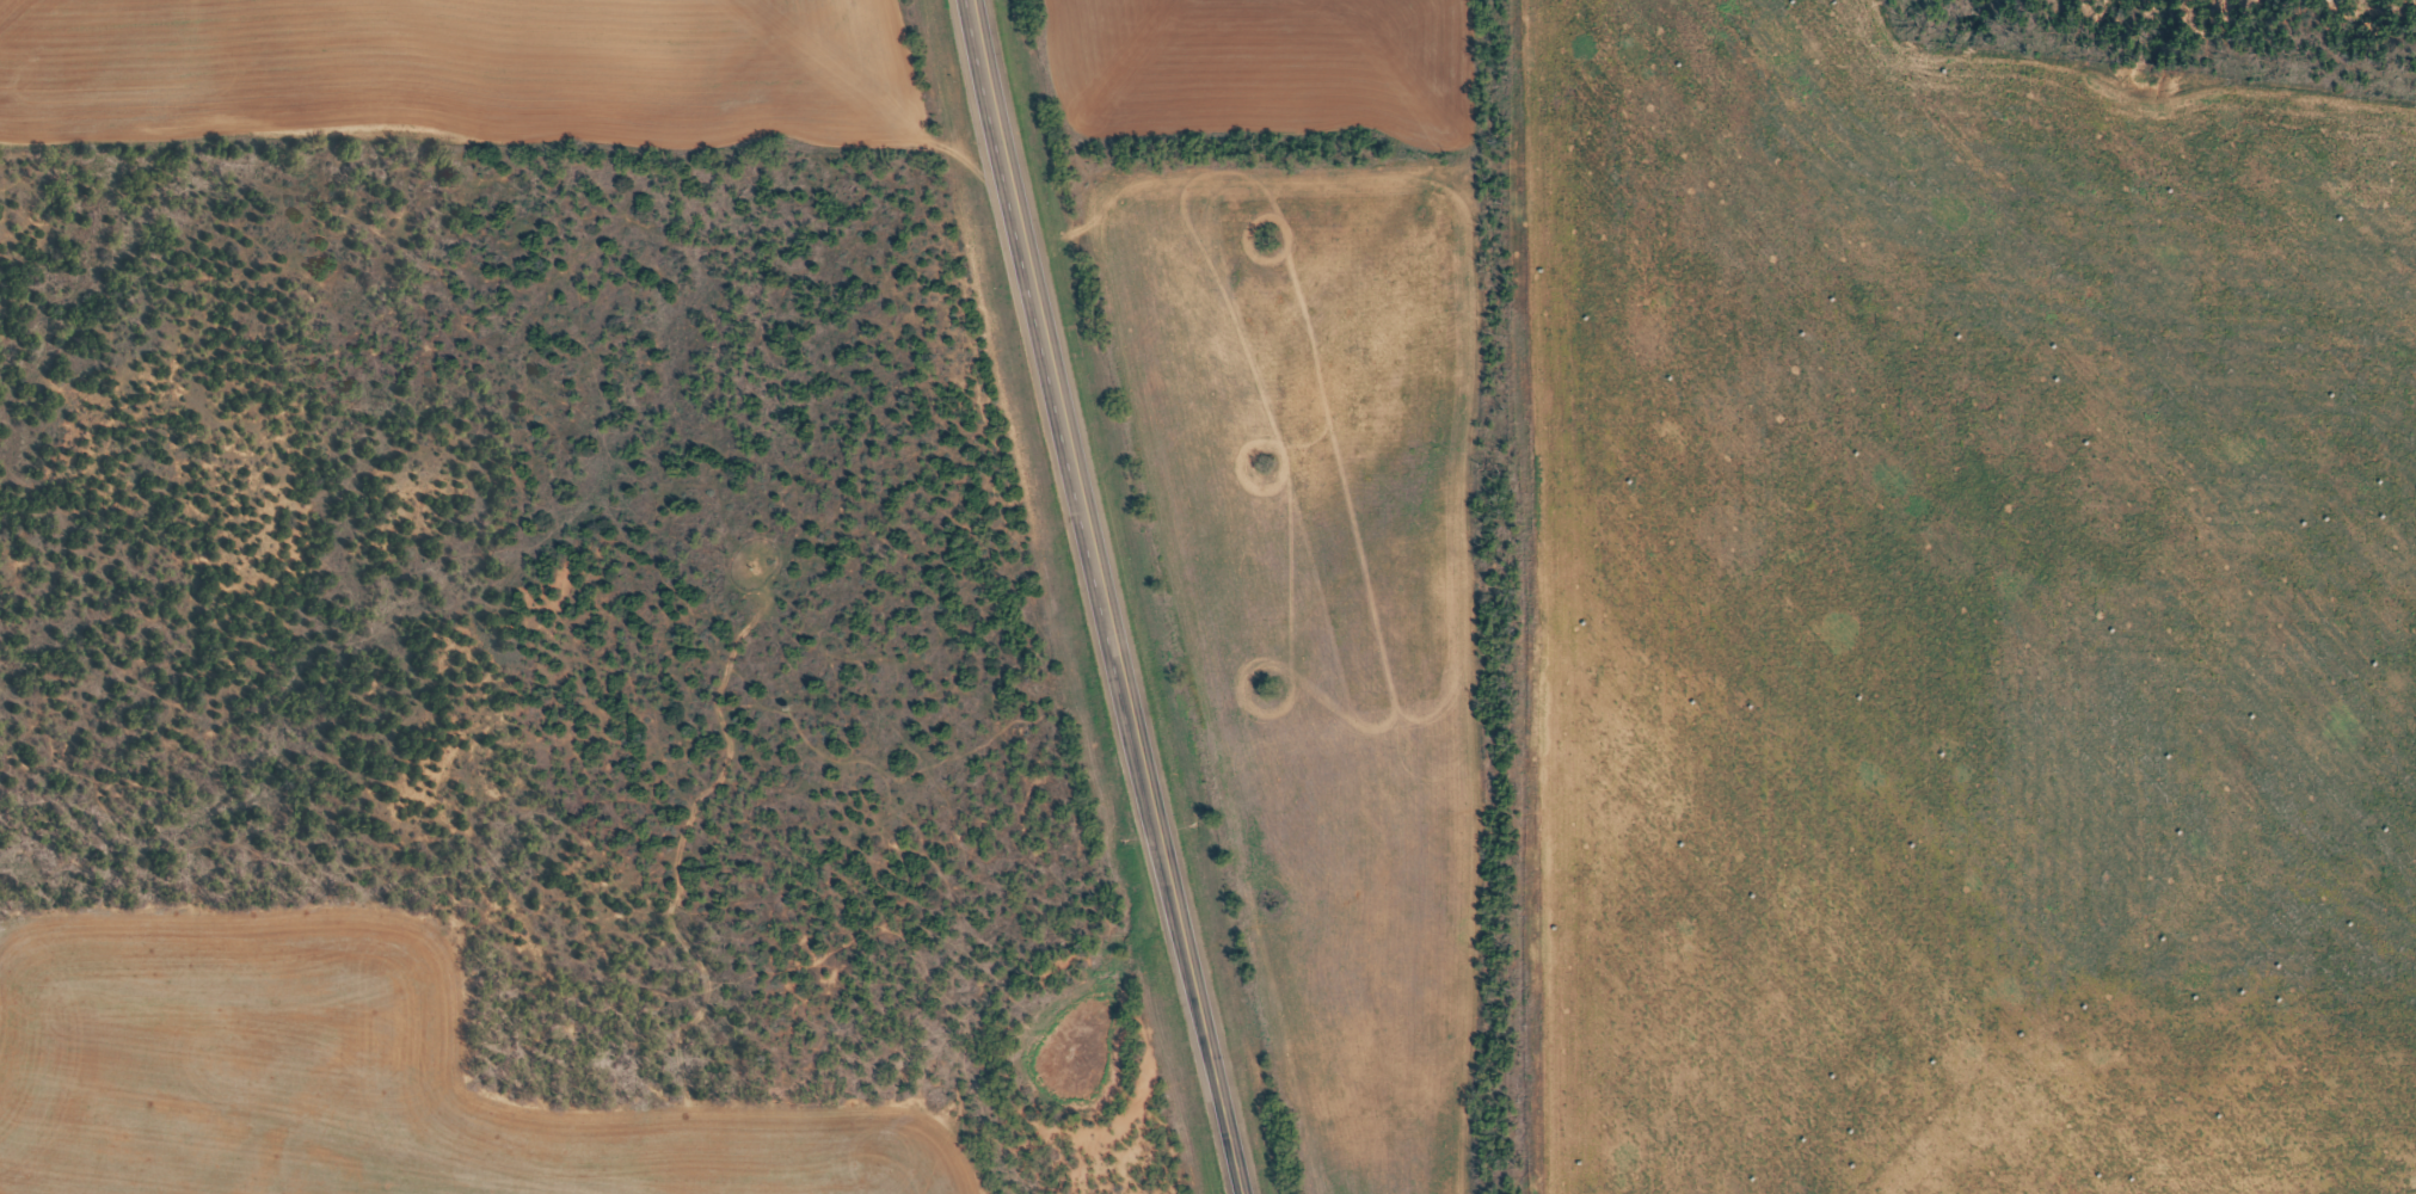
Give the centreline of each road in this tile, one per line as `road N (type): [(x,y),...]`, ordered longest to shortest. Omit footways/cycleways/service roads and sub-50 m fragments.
road 1 (primary): [(1242,1193),(969,0)]

